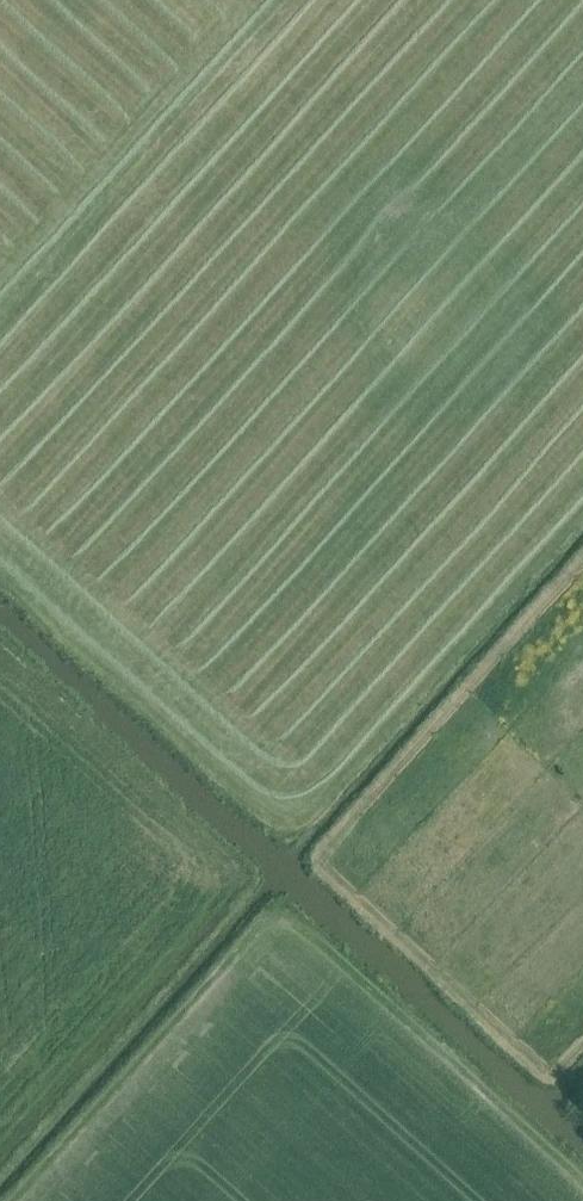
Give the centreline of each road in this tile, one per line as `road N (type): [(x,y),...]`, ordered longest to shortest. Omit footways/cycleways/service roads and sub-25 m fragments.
road 1 (track): [(0,1158),(245,884)]

